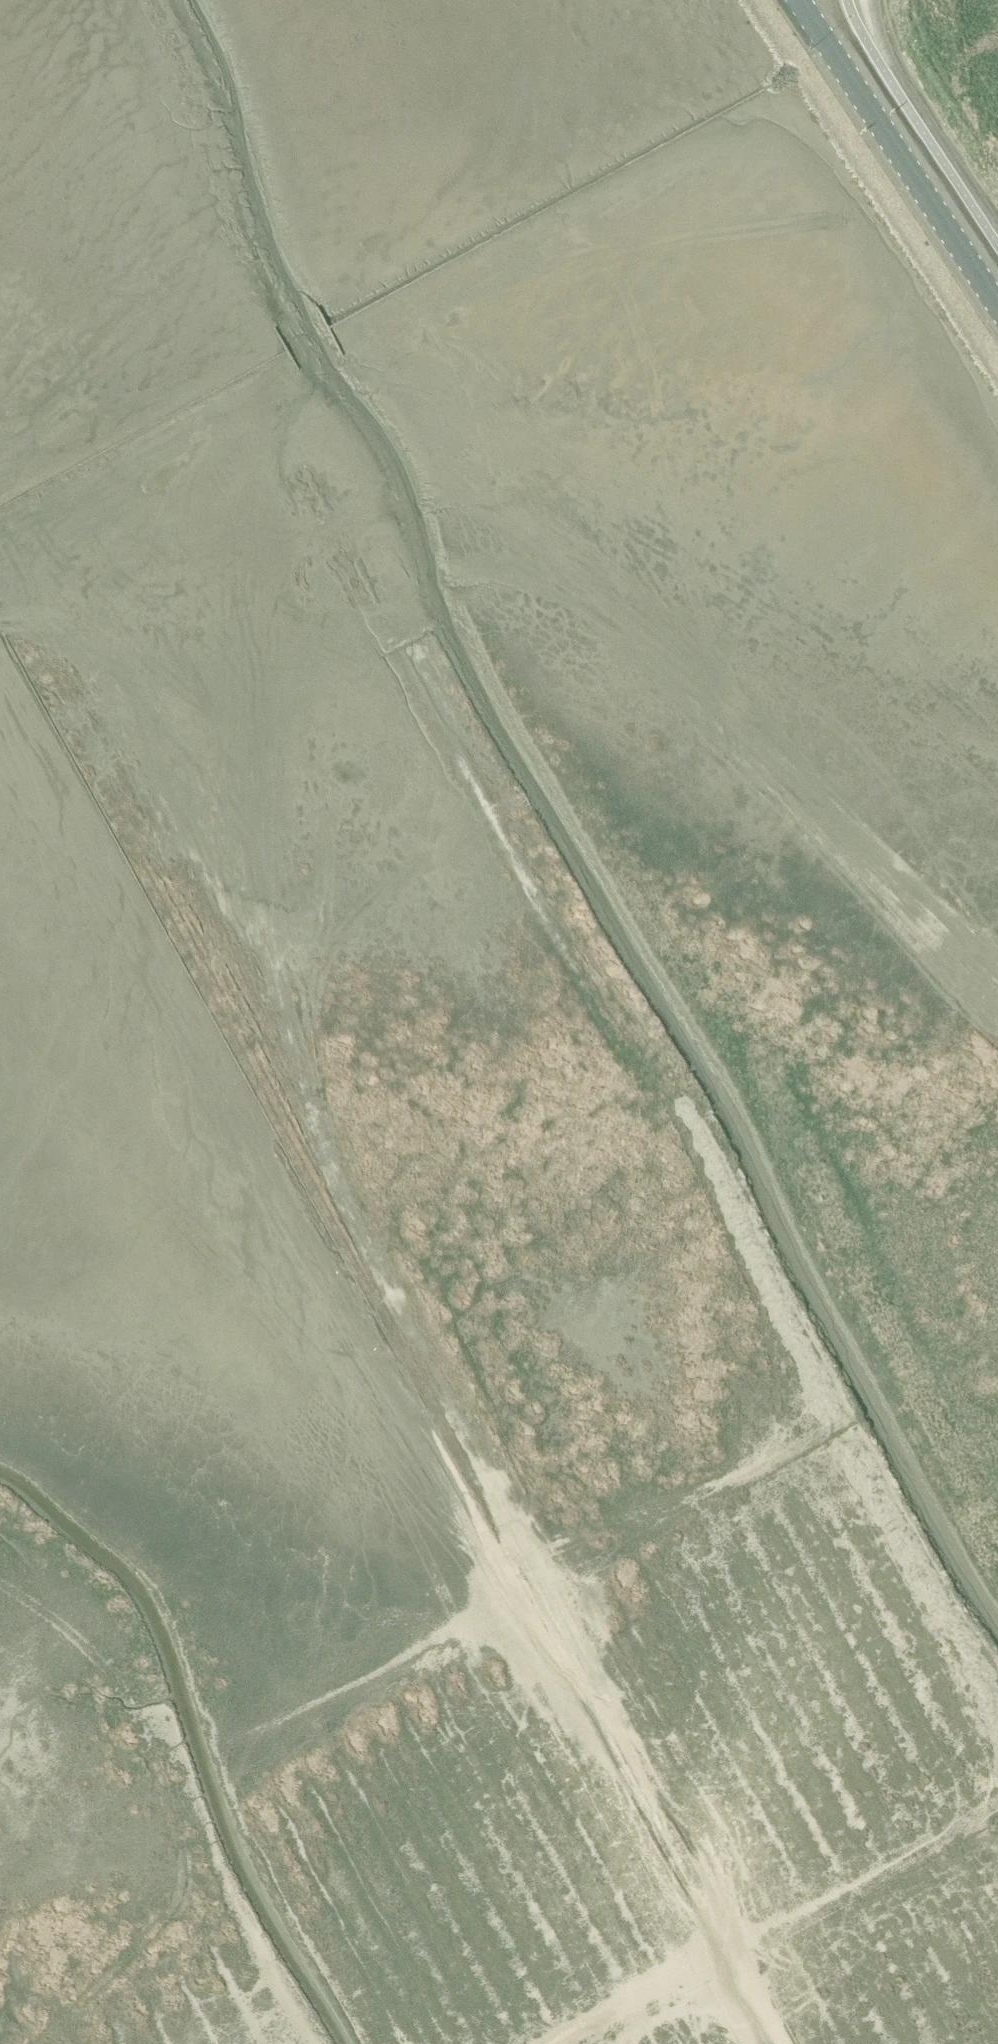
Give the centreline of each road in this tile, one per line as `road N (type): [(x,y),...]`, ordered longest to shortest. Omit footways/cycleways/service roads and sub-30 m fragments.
road 1 (primary): [(997,306),(798,0)]

